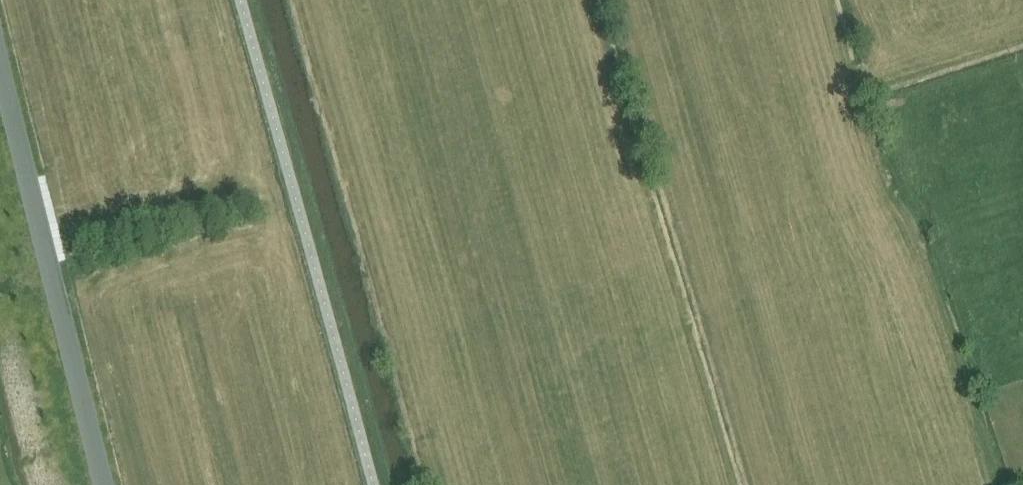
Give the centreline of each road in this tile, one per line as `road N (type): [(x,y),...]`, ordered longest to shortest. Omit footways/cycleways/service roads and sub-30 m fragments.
road 1 (unclassified): [(0,69),(105,484)]

